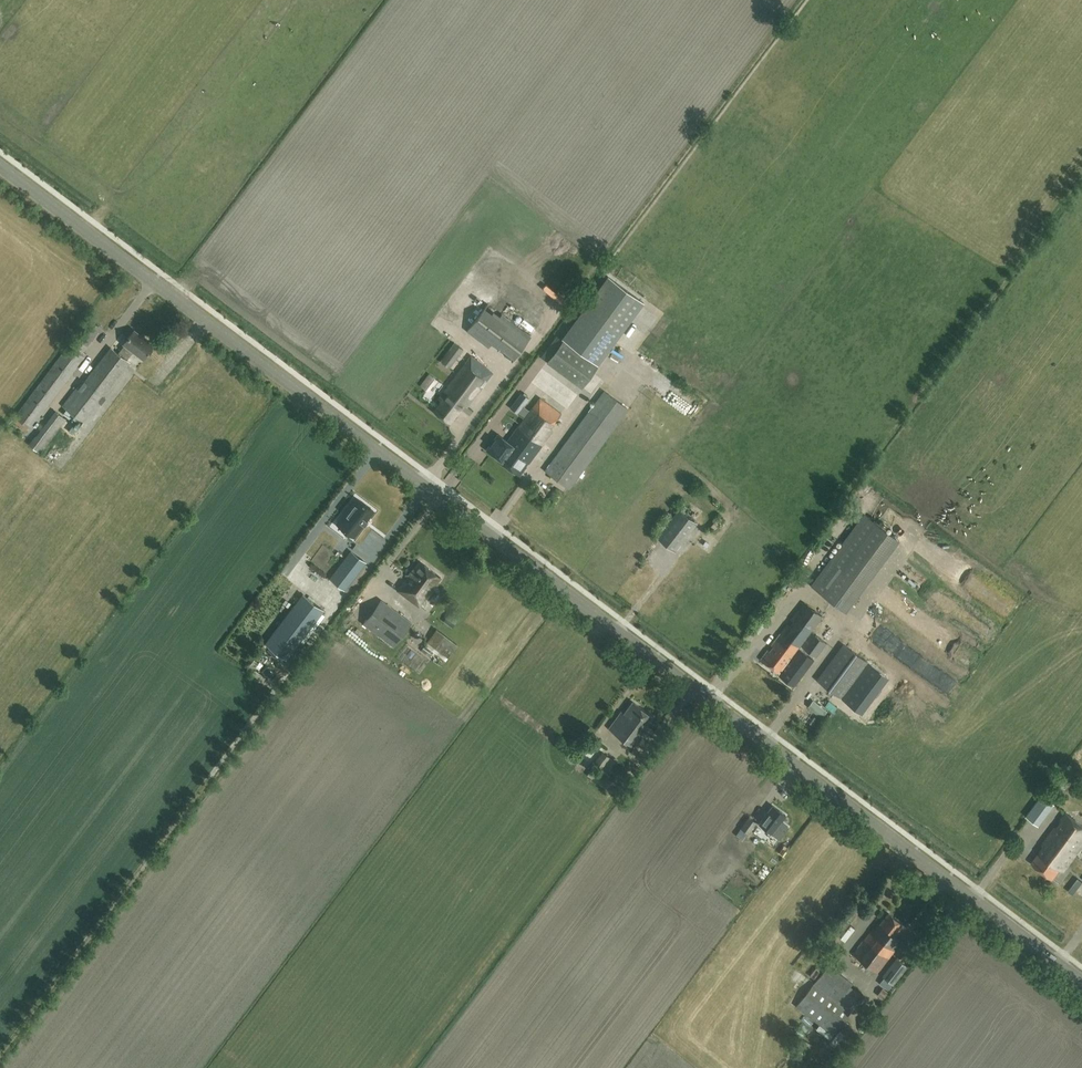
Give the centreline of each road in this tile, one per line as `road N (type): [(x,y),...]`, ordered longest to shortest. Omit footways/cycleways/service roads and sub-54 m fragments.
road 1 (tertiary): [(1081,982),(0,167)]

